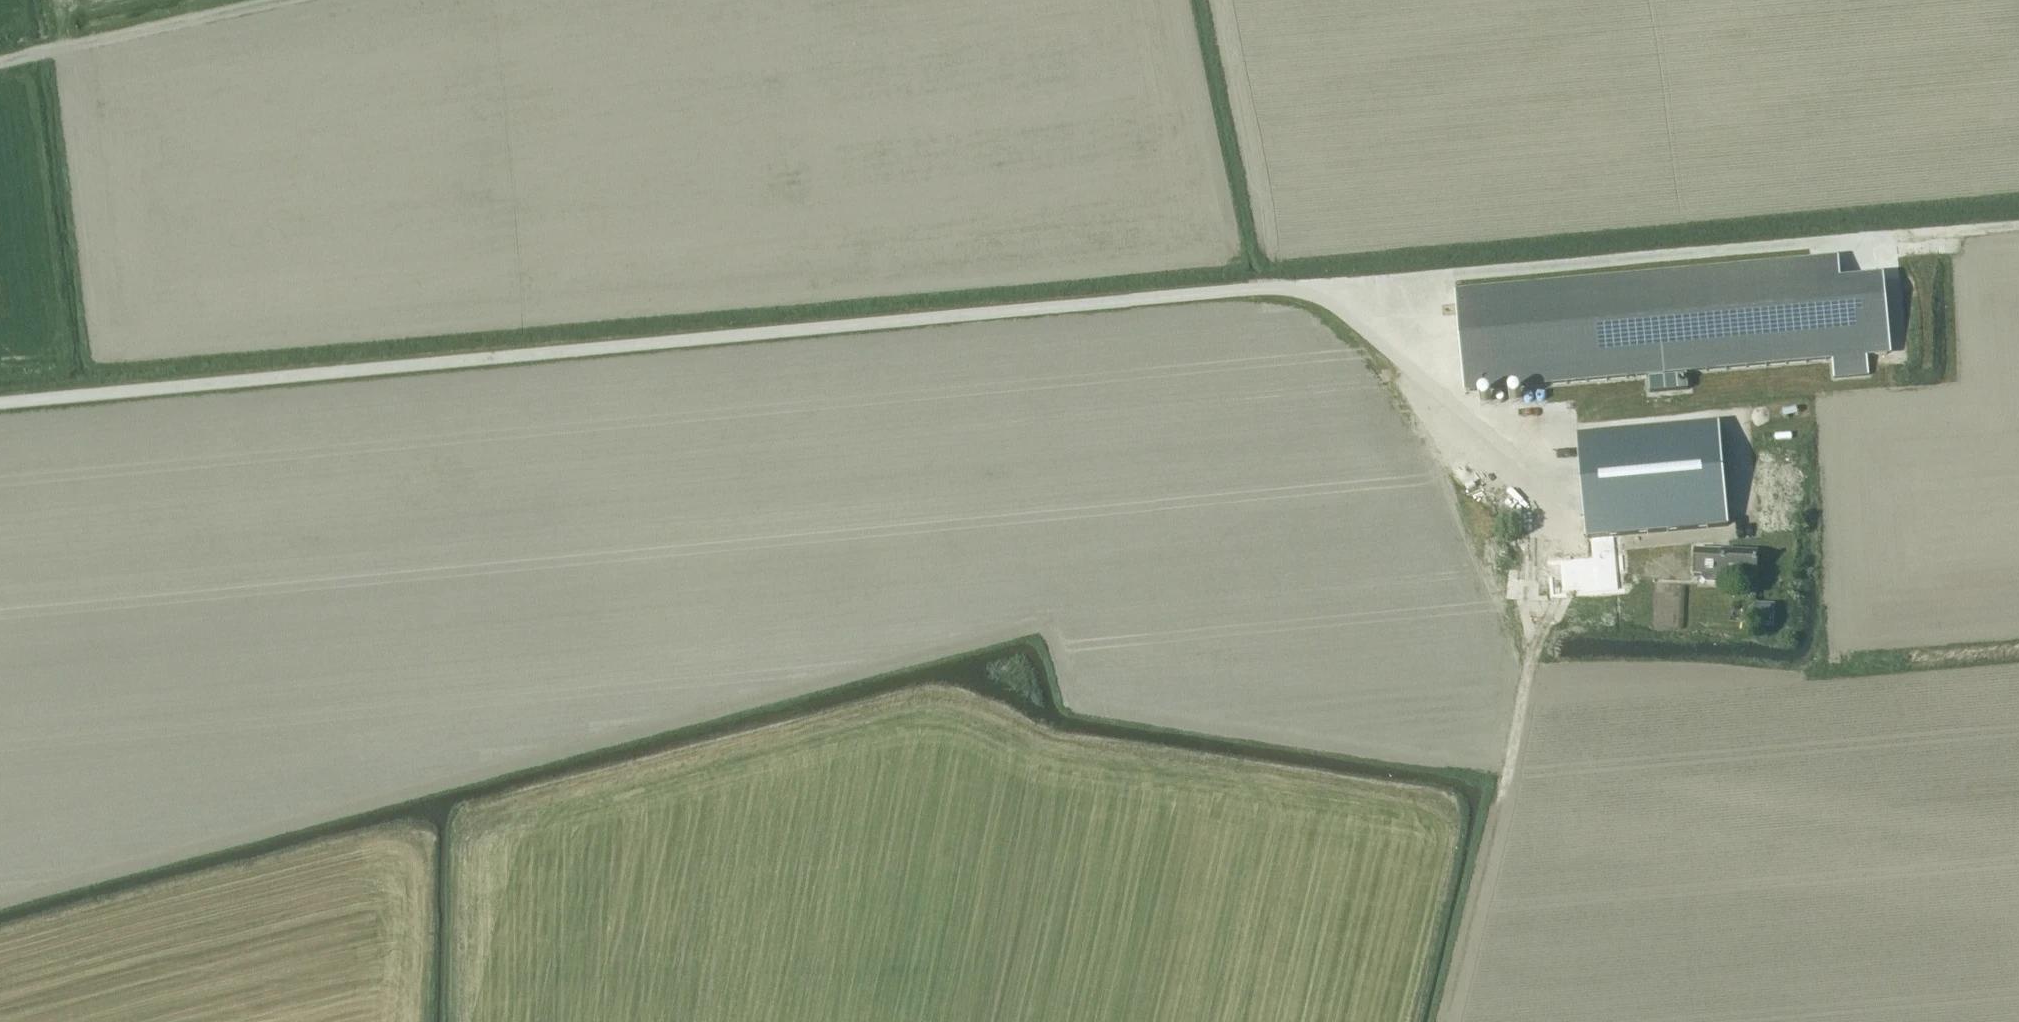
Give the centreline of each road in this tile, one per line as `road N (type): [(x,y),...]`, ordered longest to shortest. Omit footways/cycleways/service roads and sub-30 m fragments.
road 1 (track): [(1536,646),(1504,802)]

